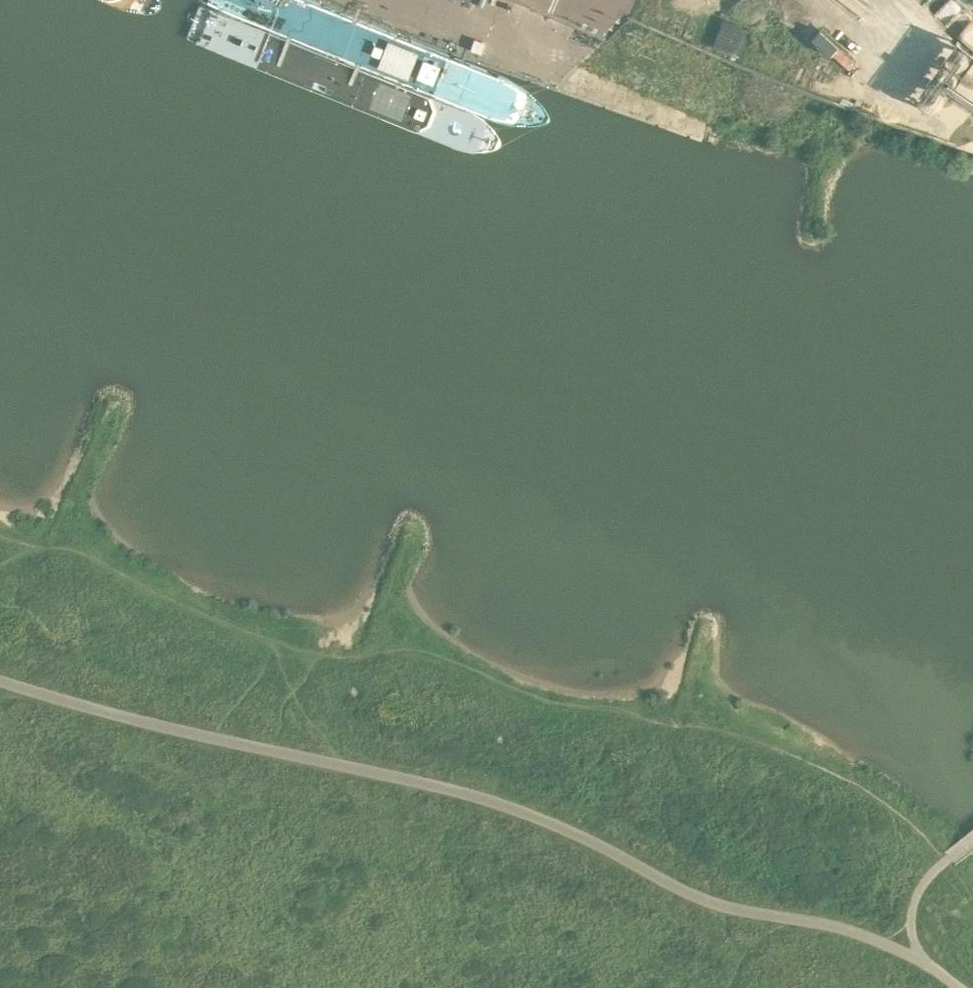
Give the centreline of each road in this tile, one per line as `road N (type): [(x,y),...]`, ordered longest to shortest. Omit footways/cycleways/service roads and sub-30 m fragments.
road 1 (residential): [(404,0),(563,69)]

